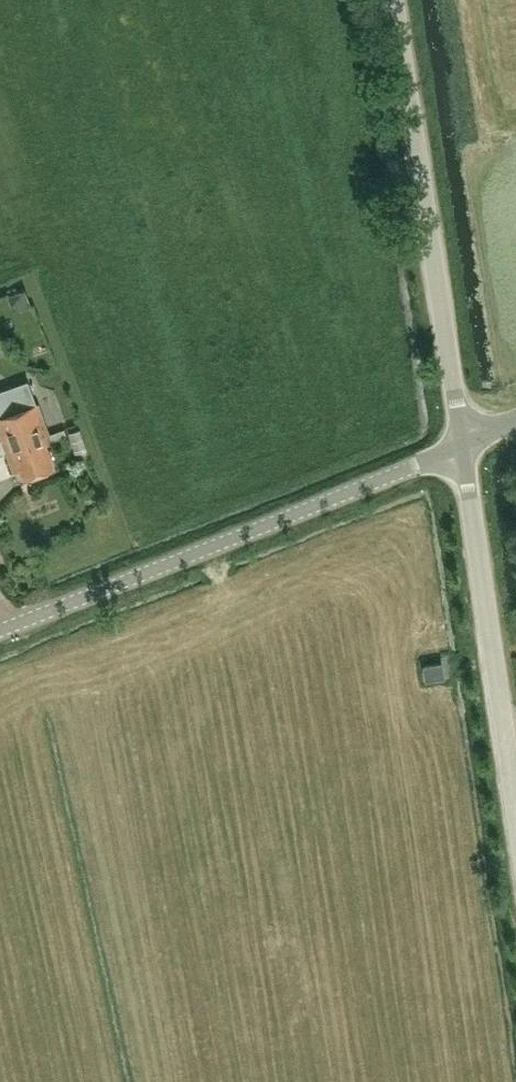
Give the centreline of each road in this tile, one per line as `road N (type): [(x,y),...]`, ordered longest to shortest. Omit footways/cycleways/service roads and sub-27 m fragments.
road 1 (unclassified): [(0,634),(461,446)]
road 2 (unclassified): [(461,446),(393,0)]
road 3 (unclassified): [(515,814),(461,446)]

